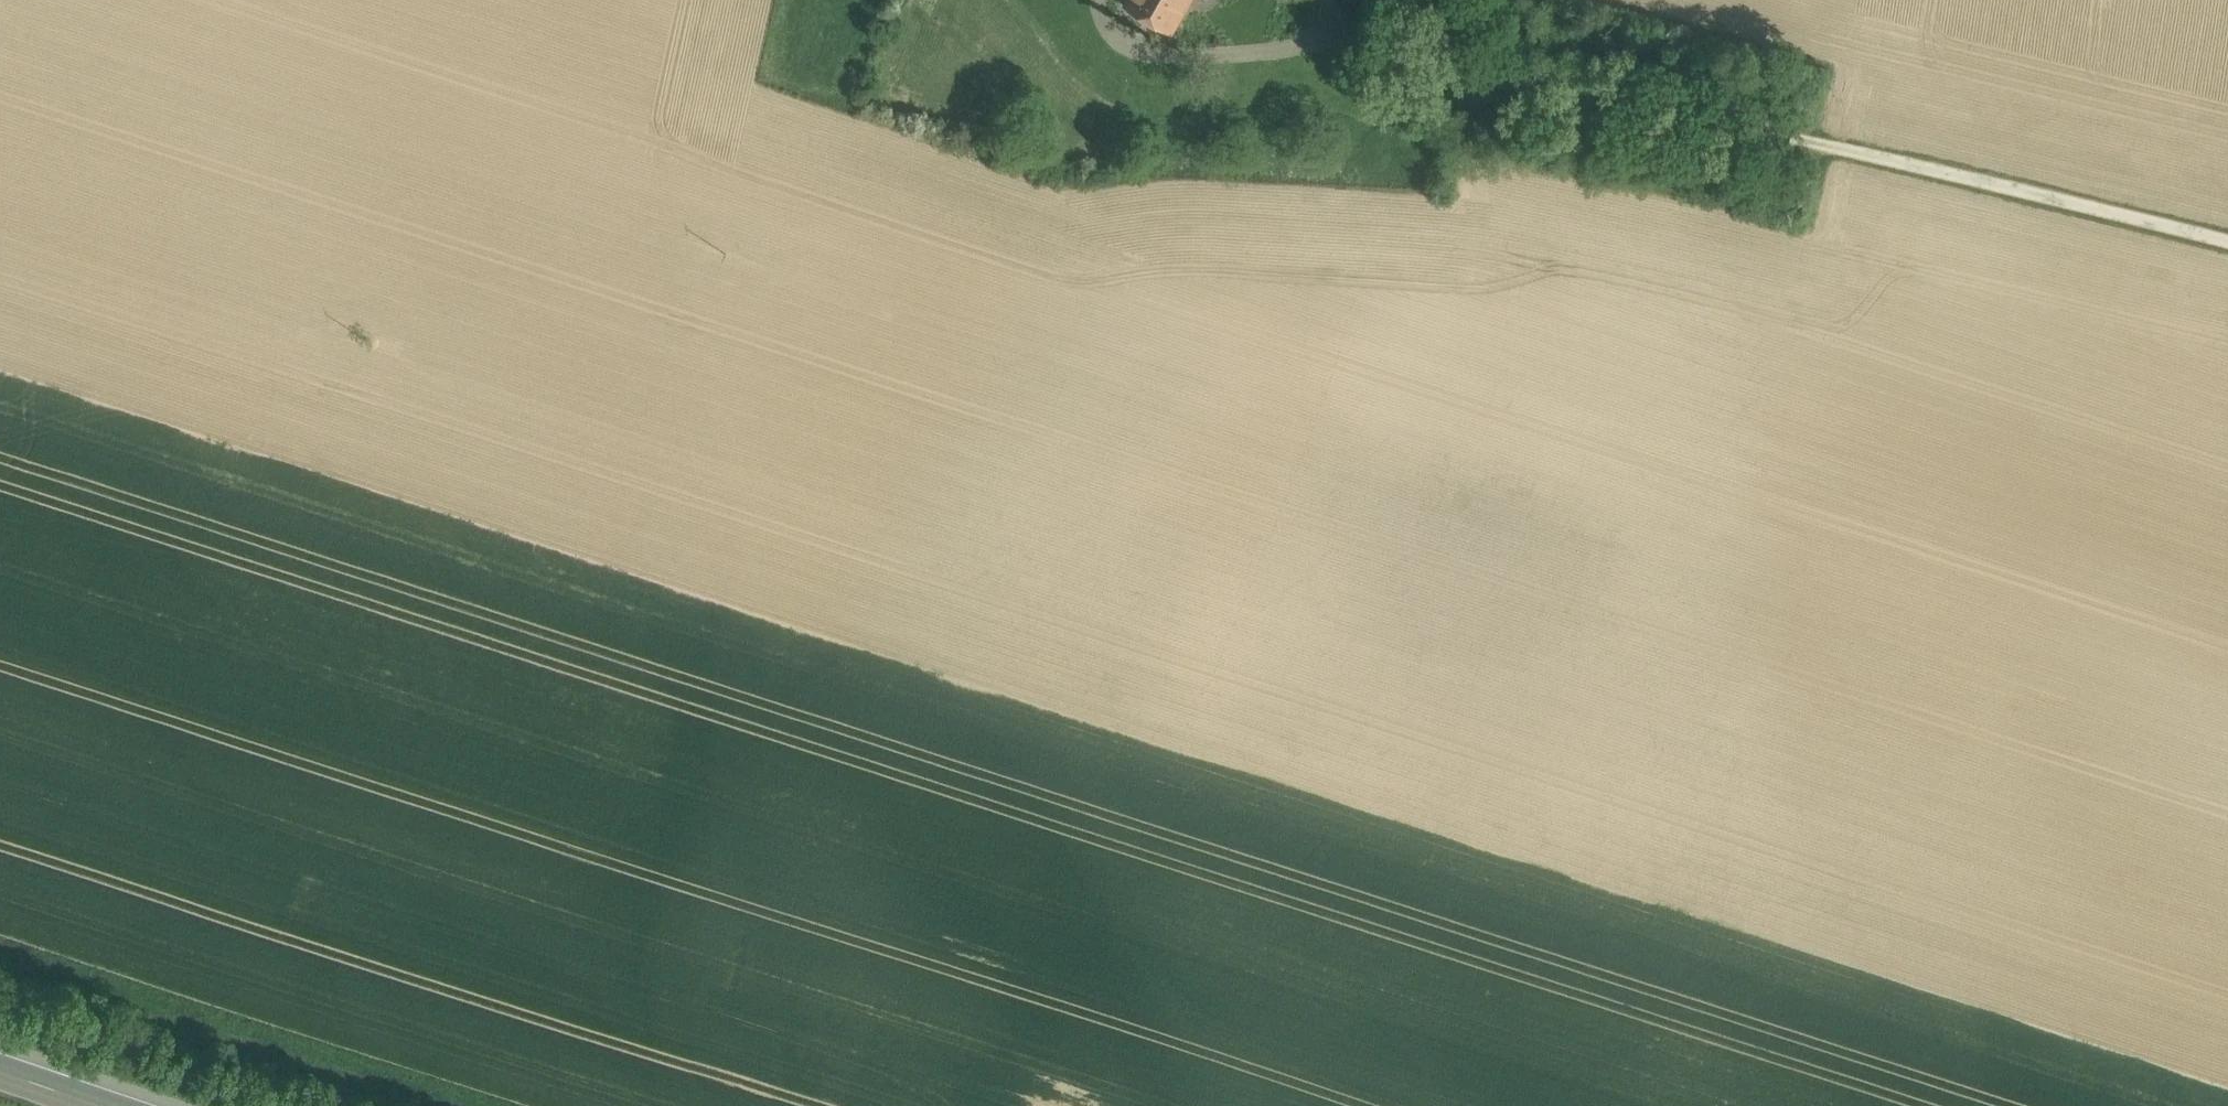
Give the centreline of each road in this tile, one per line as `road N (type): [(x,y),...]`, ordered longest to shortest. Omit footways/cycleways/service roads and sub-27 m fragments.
road 1 (track): [(2227,242),(1328,19)]
road 2 (track): [(1100,0),(1112,36),(1169,58),(1287,49),(1315,37),(1328,19)]
road 3 (motorway): [(181,1105),(0,1047)]

